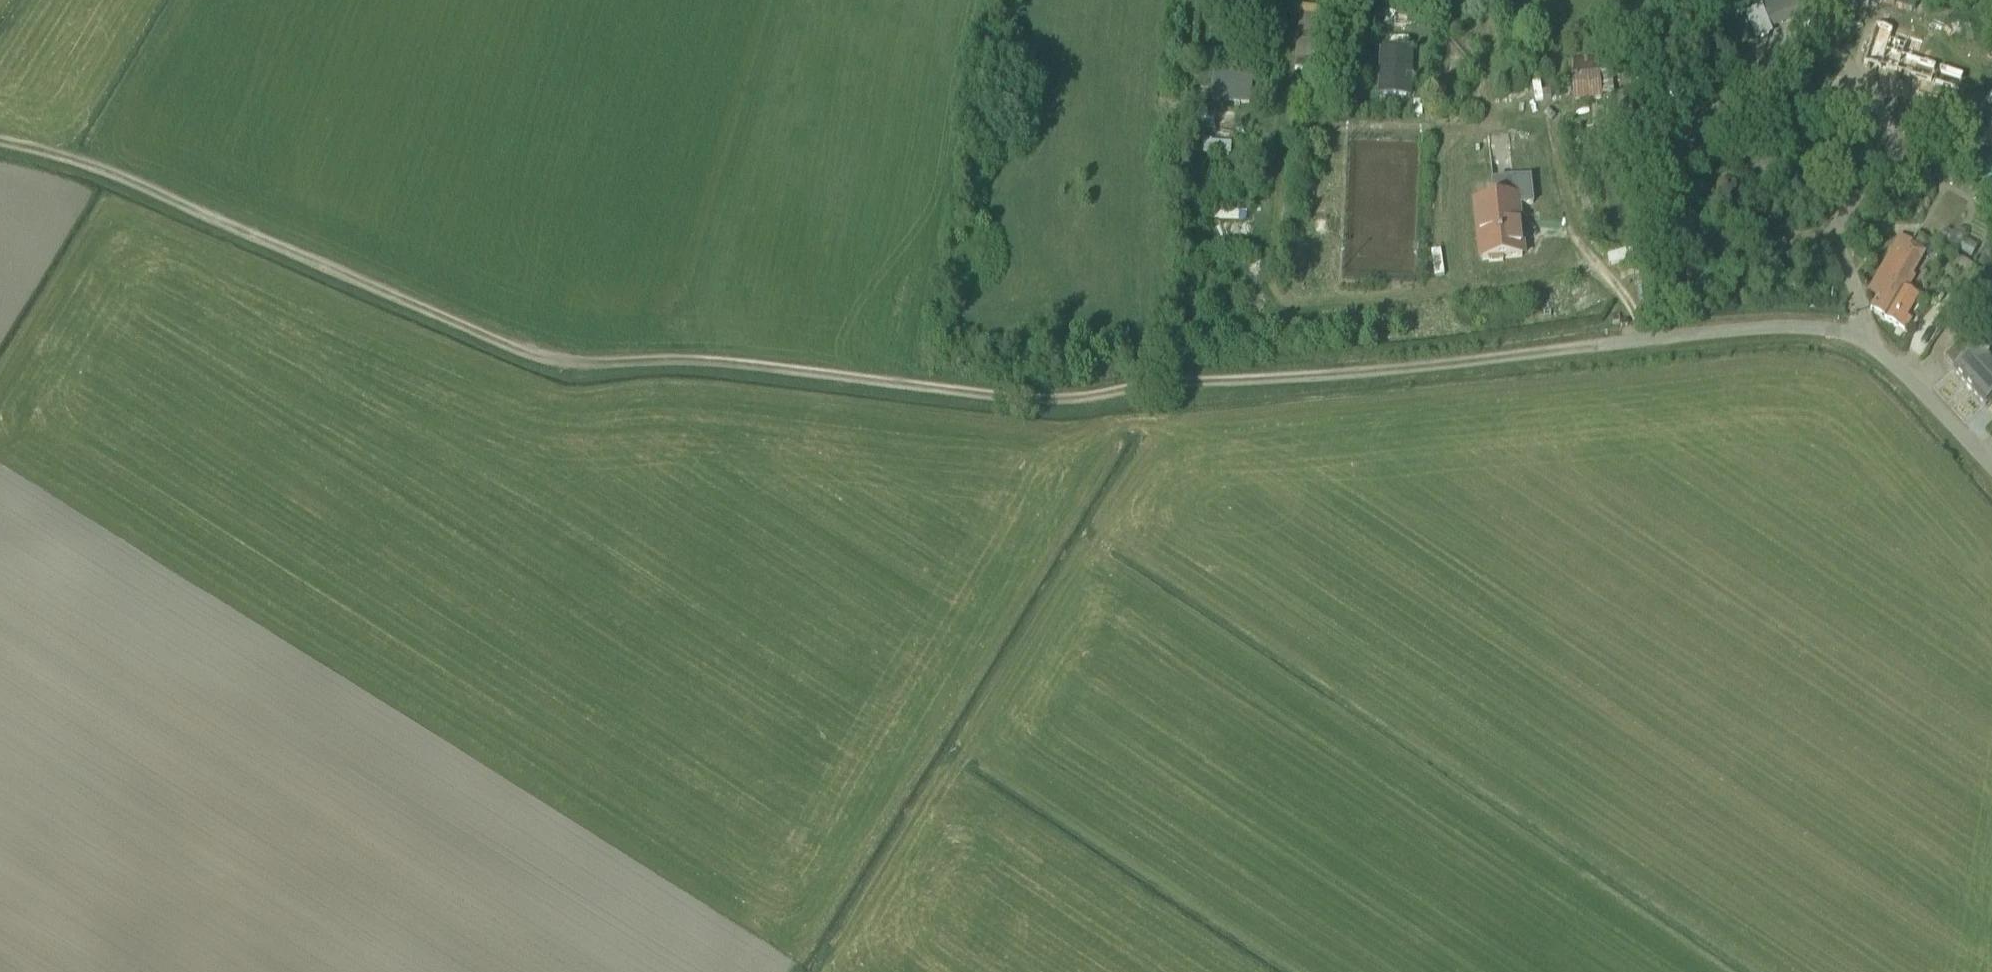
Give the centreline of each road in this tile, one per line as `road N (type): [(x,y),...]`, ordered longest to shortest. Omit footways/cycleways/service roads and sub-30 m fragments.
road 1 (track): [(1596,344),(1065,398),(710,360),(573,361),(516,347),(83,161),(0,138)]
road 2 (unclassified): [(1991,469),(1857,334),(1749,327),(1596,344)]

